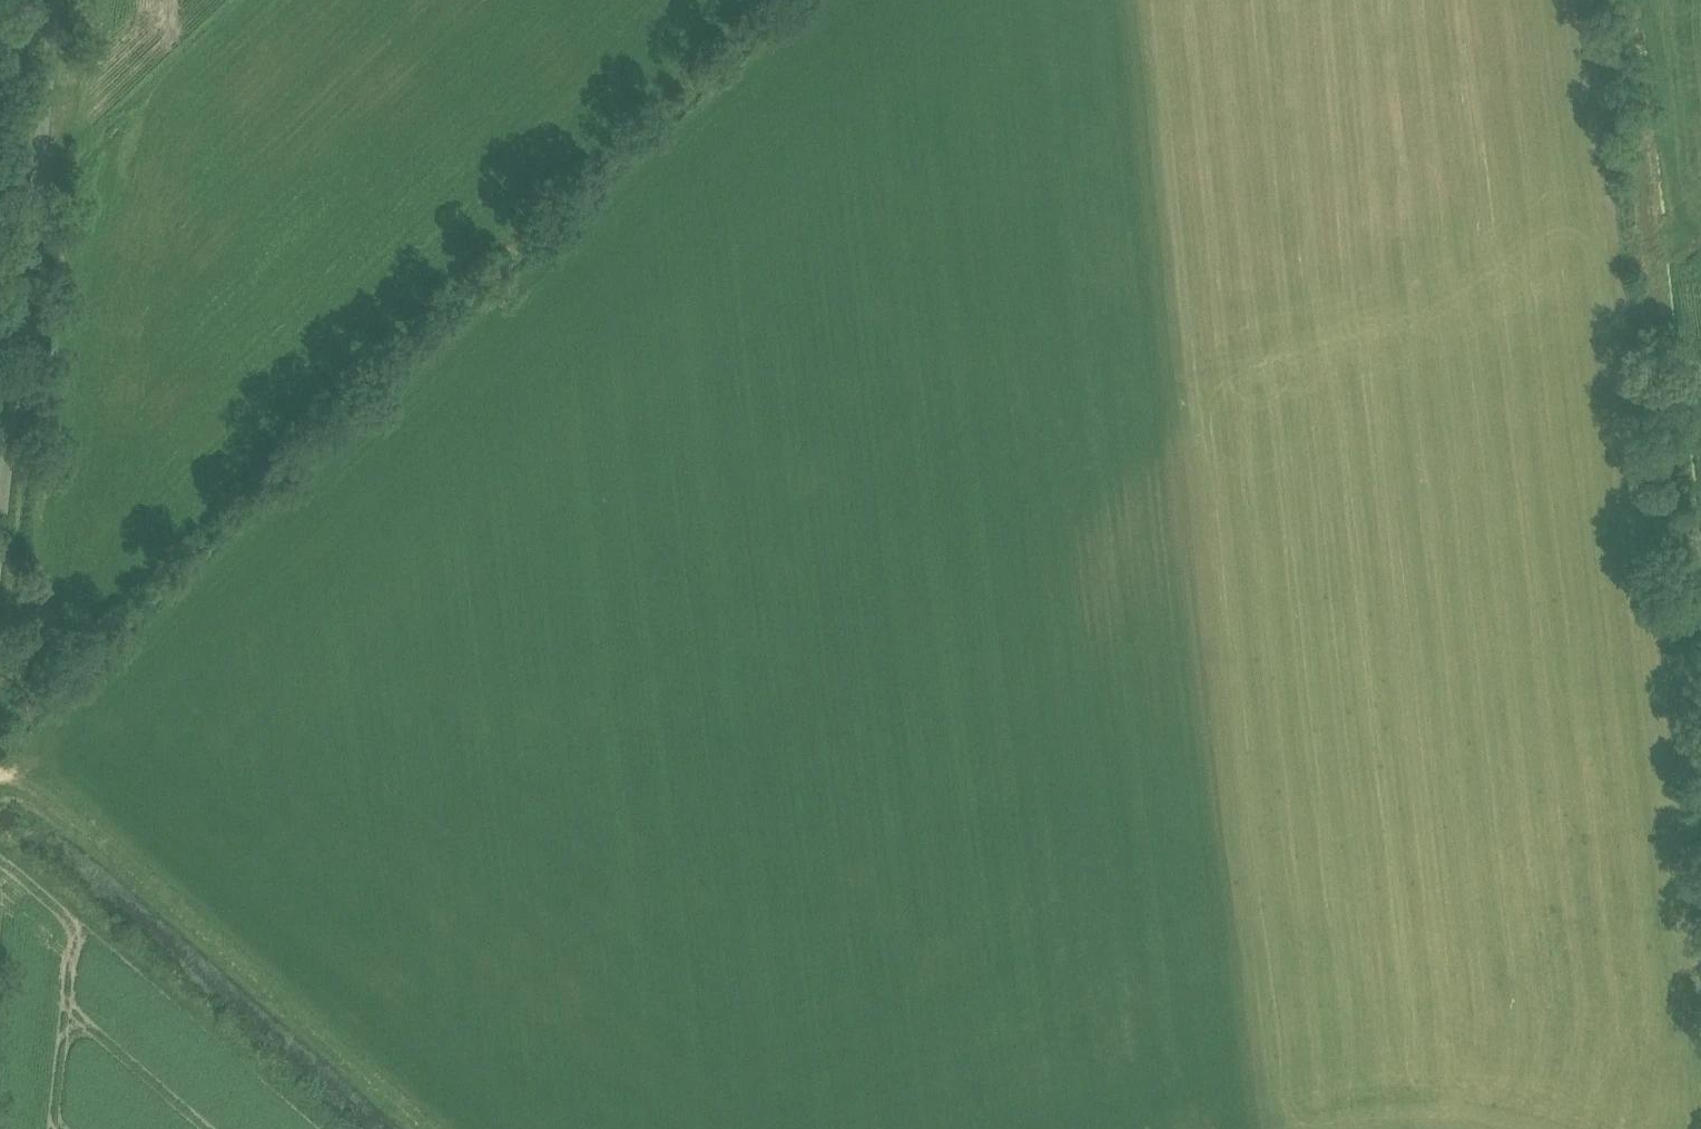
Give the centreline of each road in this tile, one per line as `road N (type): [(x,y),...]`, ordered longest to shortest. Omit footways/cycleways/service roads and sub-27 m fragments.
road 1 (track): [(1619,0),(1653,261),(1700,762)]
road 2 (track): [(0,778),(148,911),(426,1128)]
road 3 (unclassified): [(0,376),(39,0)]

